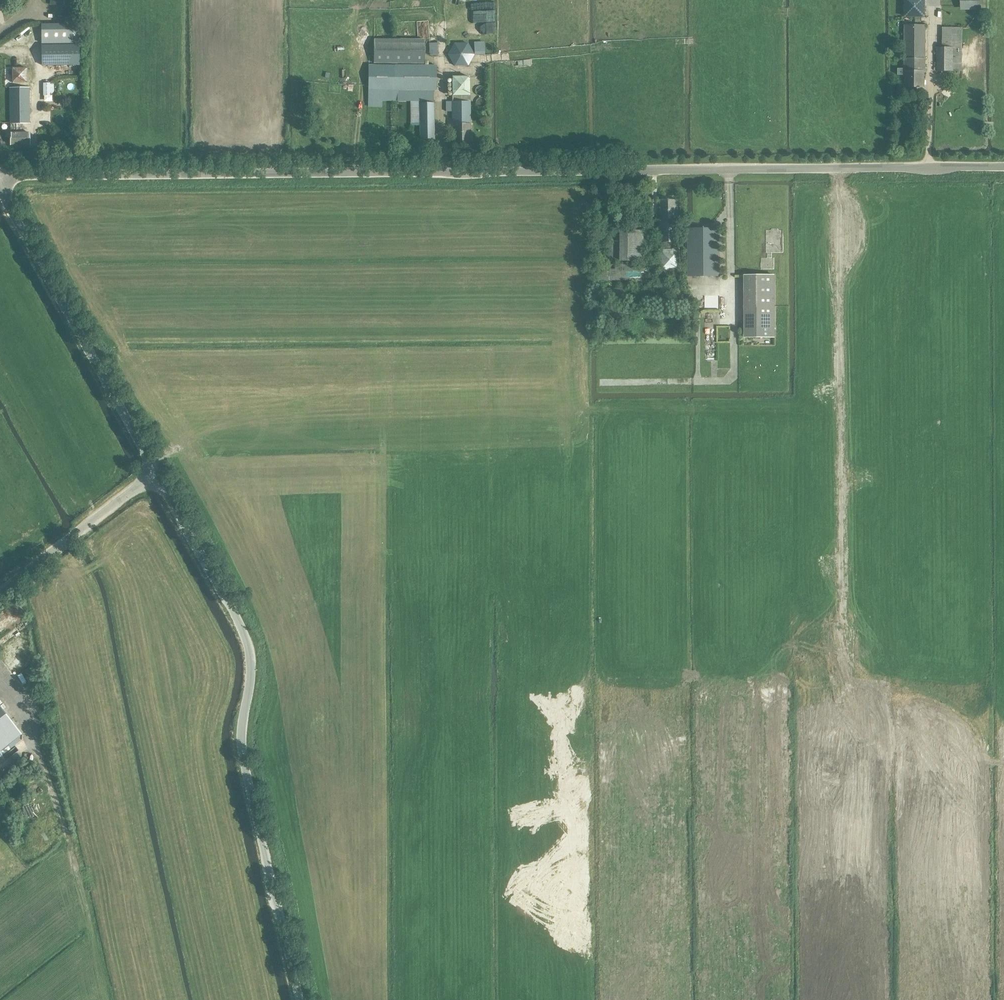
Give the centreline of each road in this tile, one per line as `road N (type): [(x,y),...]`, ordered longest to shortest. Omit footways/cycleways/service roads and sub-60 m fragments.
road 1 (unclassified): [(0,185),(23,176),(1003,168)]
road 2 (unclassified): [(299,999),(245,769),(241,741),(253,669),(247,641),(156,472)]
road 3 (unclassified): [(156,472),(0,188)]
road 4 (track): [(223,0),(225,87),(236,137),(275,148),(276,174)]
road 5 (unclassified): [(0,593),(156,472)]
road 6 (track): [(174,640),(136,566),(85,527)]

